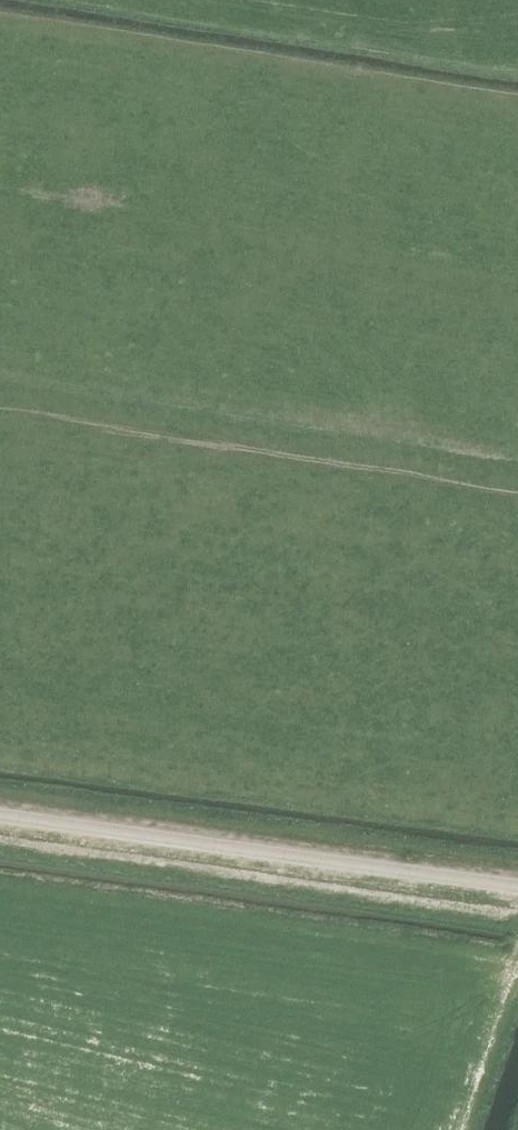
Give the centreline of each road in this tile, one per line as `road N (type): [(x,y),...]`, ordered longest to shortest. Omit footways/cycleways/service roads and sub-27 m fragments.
road 1 (tertiary): [(0,814),(517,886)]

